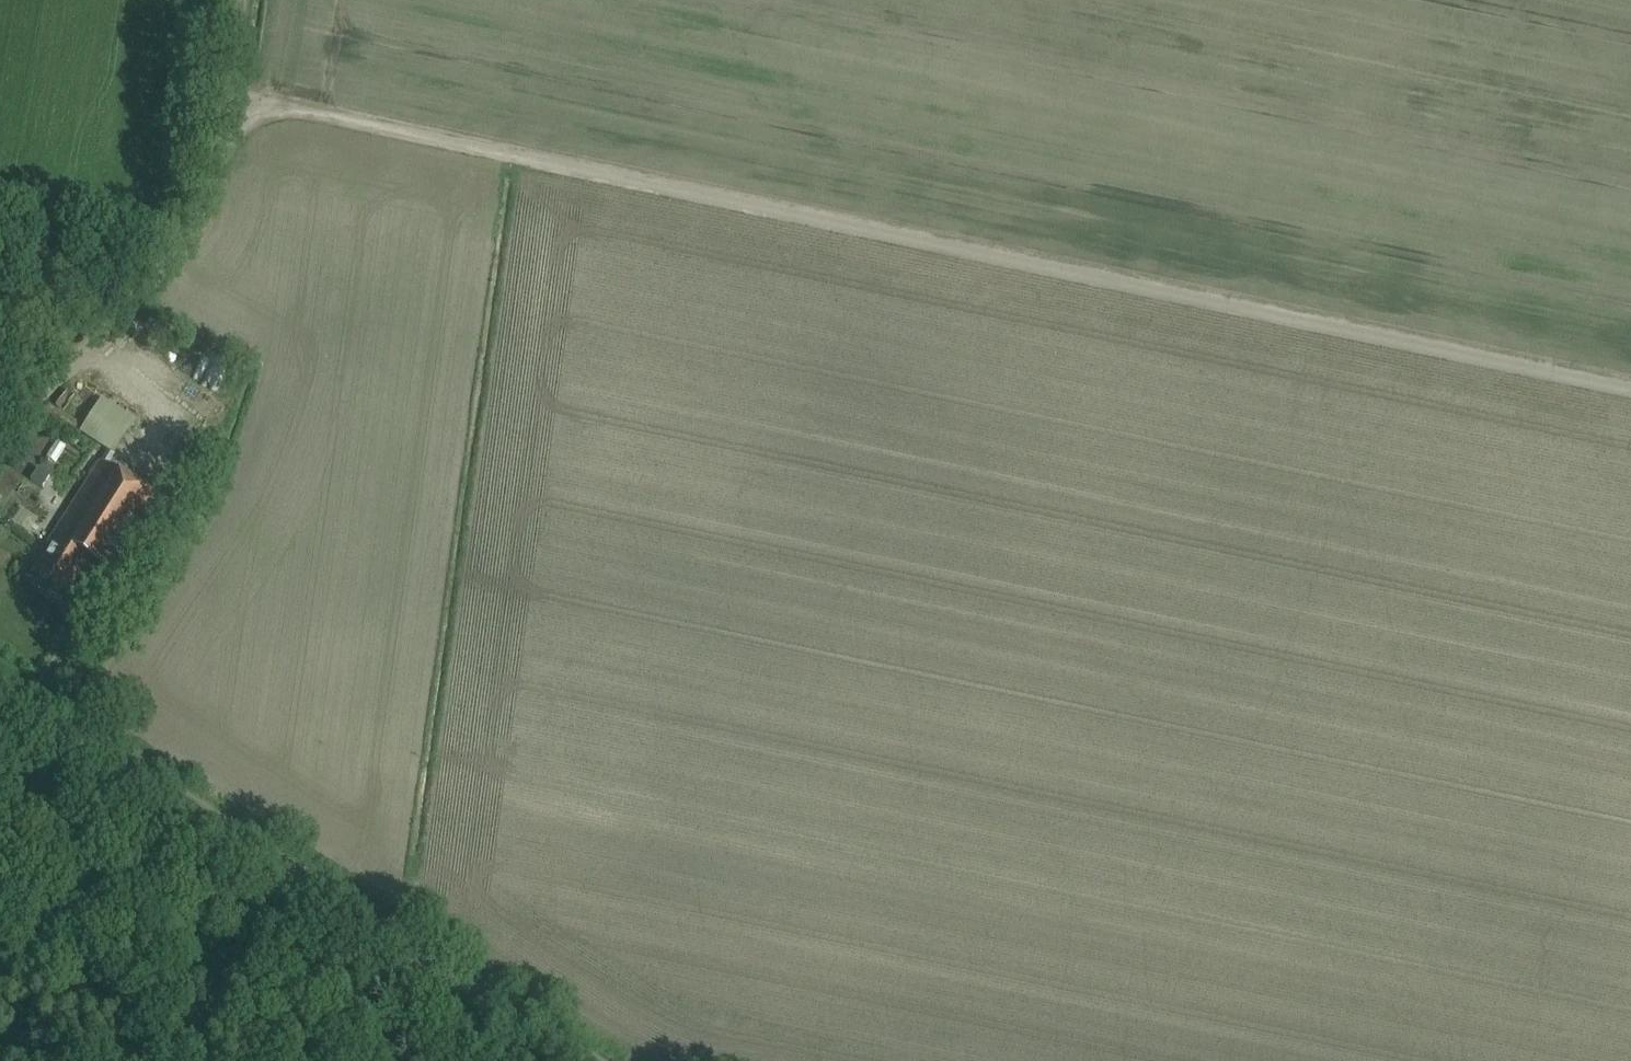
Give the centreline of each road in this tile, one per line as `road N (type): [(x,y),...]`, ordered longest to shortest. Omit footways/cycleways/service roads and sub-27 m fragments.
road 1 (track): [(1630,387),(284,107),(236,117),(230,90),(243,0)]
road 2 (unclassified): [(588,1060),(0,682)]
road 3 (unclassified): [(0,435),(186,245),(236,117)]

